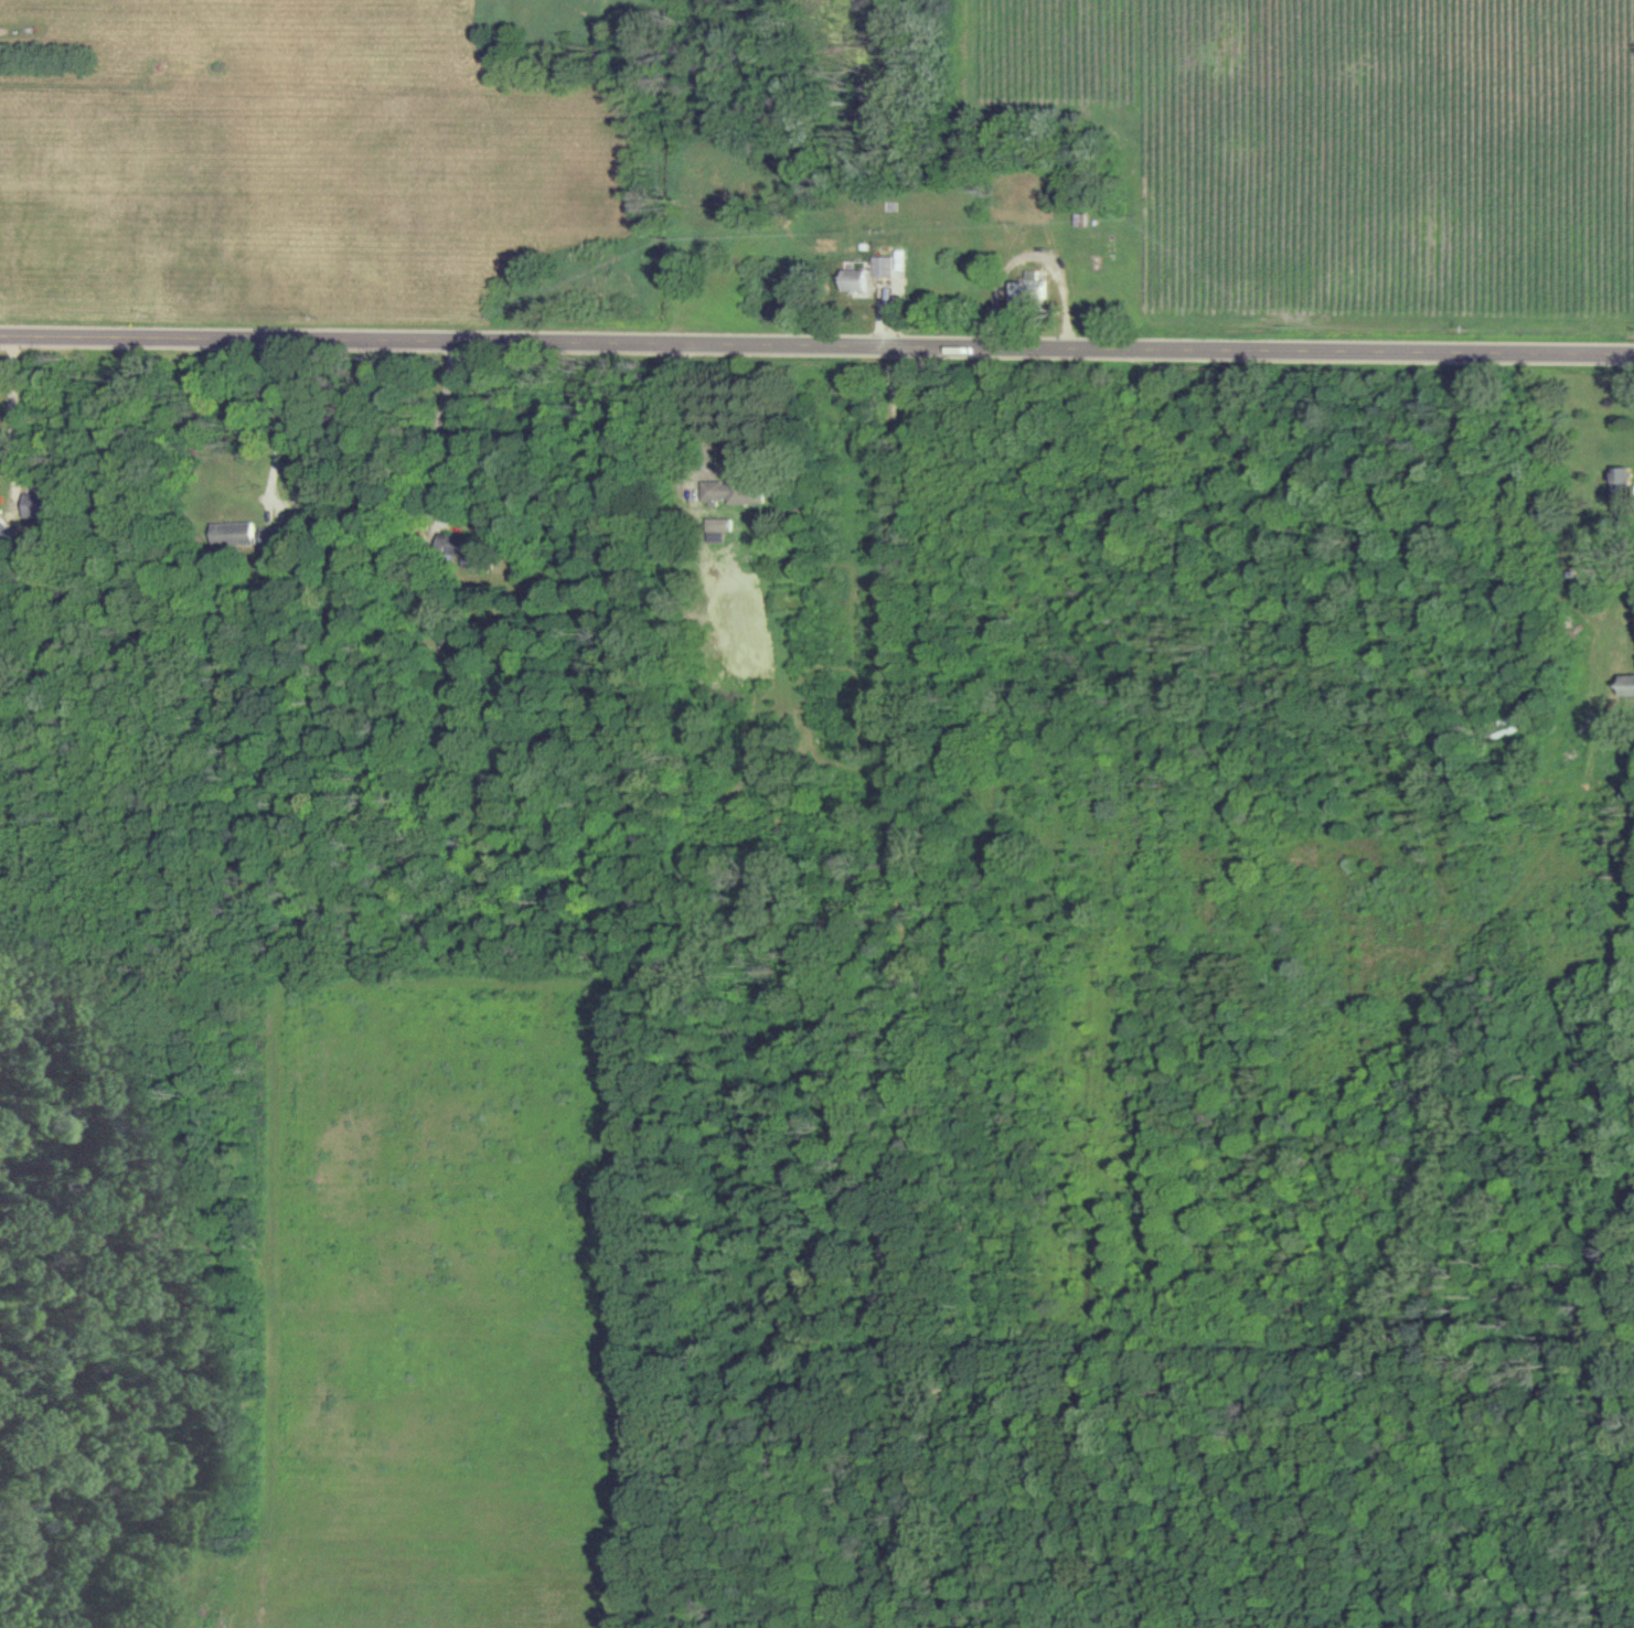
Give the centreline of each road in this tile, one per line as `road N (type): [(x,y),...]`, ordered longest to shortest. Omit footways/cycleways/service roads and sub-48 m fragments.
road 1 (tertiary): [(1633,357),(0,338)]

